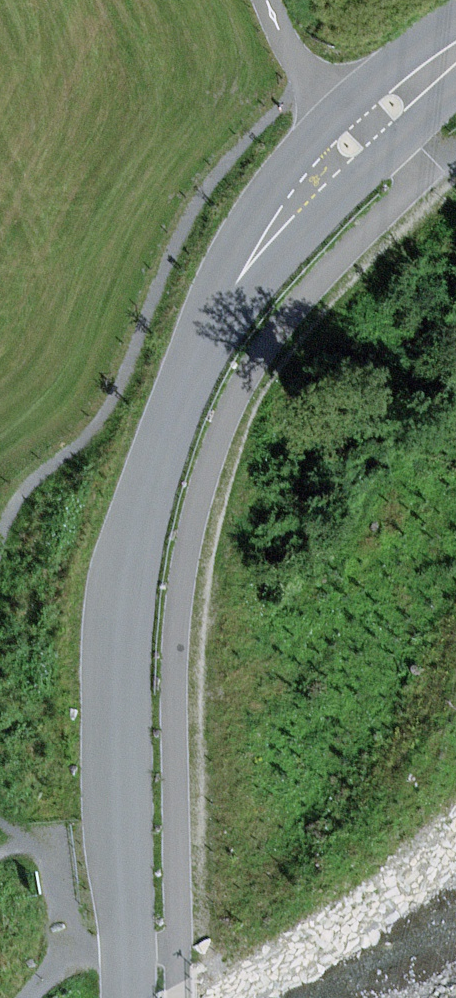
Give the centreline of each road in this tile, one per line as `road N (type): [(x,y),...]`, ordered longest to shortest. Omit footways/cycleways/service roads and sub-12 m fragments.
road 1 (unclassified): [(134,997),(118,642),(128,542),(150,444),(186,355),(237,271),(367,127)]
road 2 (track): [(128,860),(25,997)]

